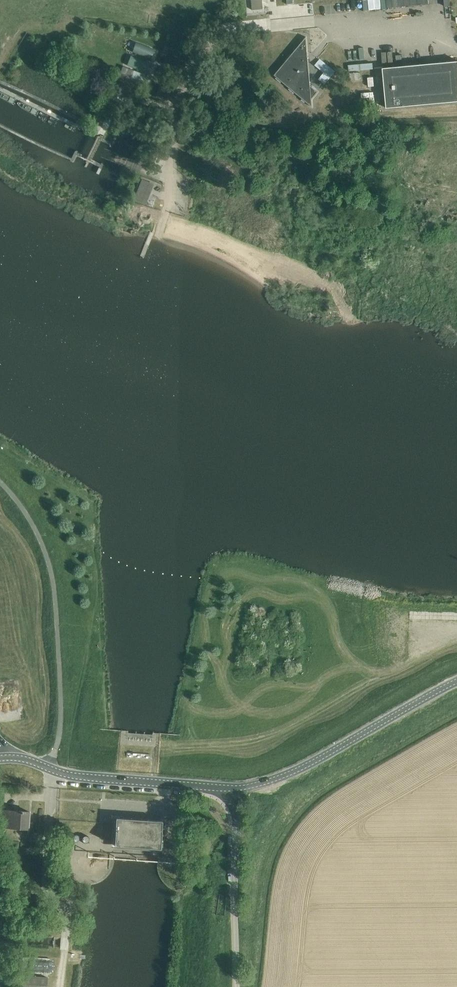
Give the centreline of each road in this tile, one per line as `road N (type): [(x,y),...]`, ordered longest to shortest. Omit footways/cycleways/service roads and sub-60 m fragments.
road 1 (unclassified): [(456,680),(313,762),(237,787)]
road 2 (unclassified): [(0,757),(73,776),(237,787)]
road 3 (unclassified): [(237,986),(237,787)]

